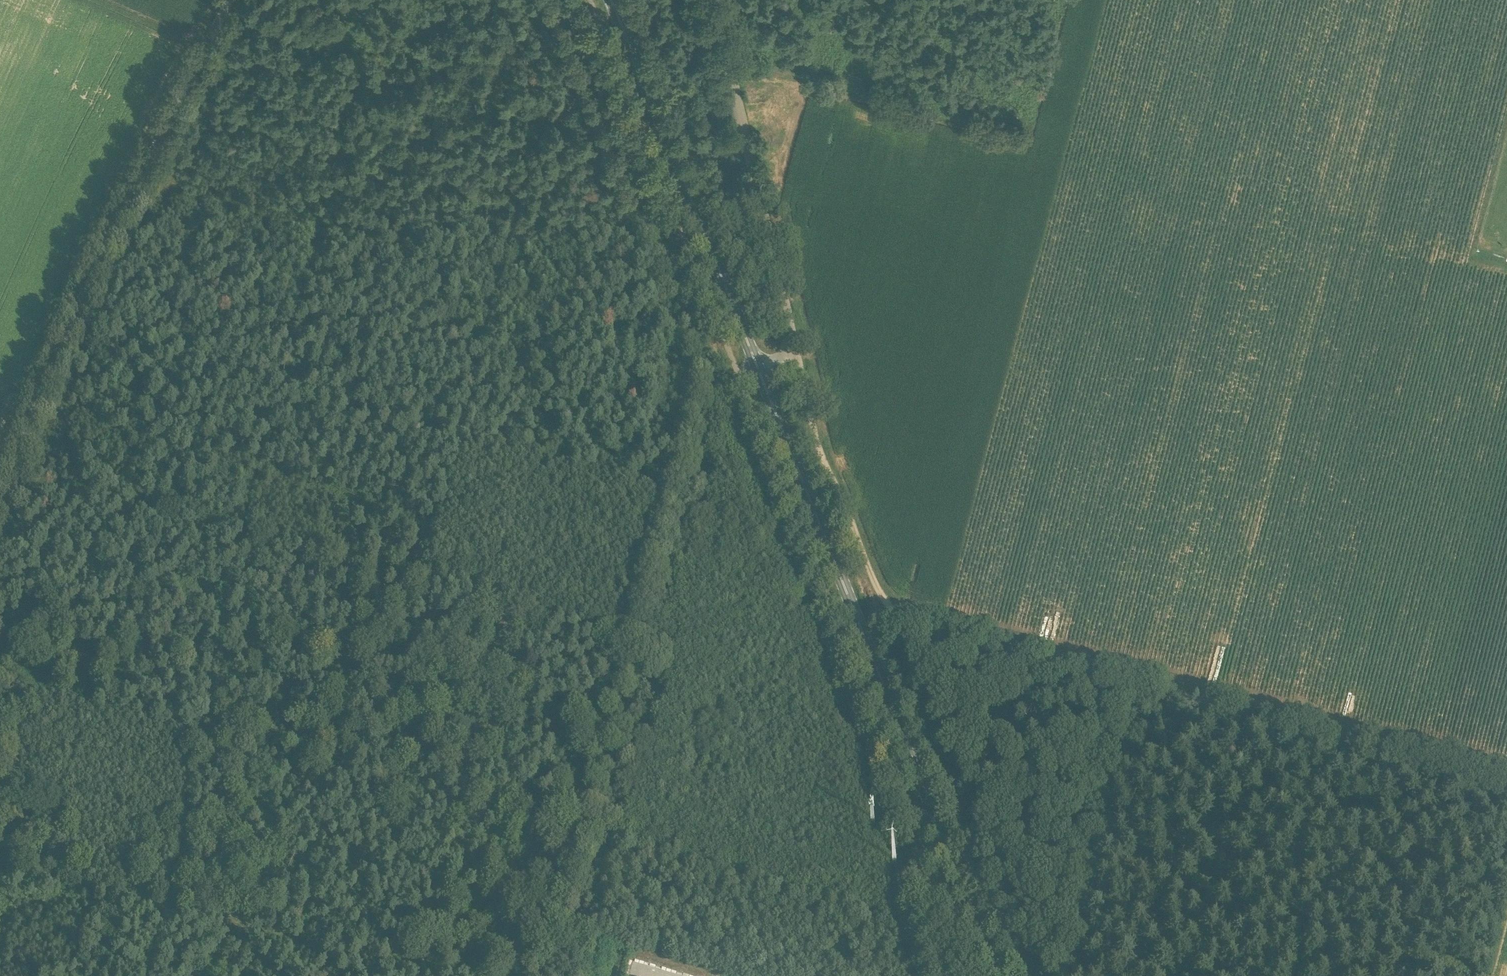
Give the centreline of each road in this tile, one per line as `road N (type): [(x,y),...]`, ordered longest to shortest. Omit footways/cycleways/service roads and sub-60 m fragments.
road 1 (track): [(142,975),(365,61),(479,91)]
road 2 (track): [(336,975),(424,582),(548,109)]
road 3 (track): [(1506,776),(884,599),(841,522),(823,448)]
road 4 (secondary): [(1004,975),(755,368)]
road 5 (track): [(735,374),(715,380),(561,975)]
road 6 (unclassified): [(0,491),(109,219),(225,0)]
road 7 (track): [(715,380),(556,0)]
road 8 (secondary): [(755,368),(611,0)]
road 9 (unclassified): [(717,0),(799,354)]

